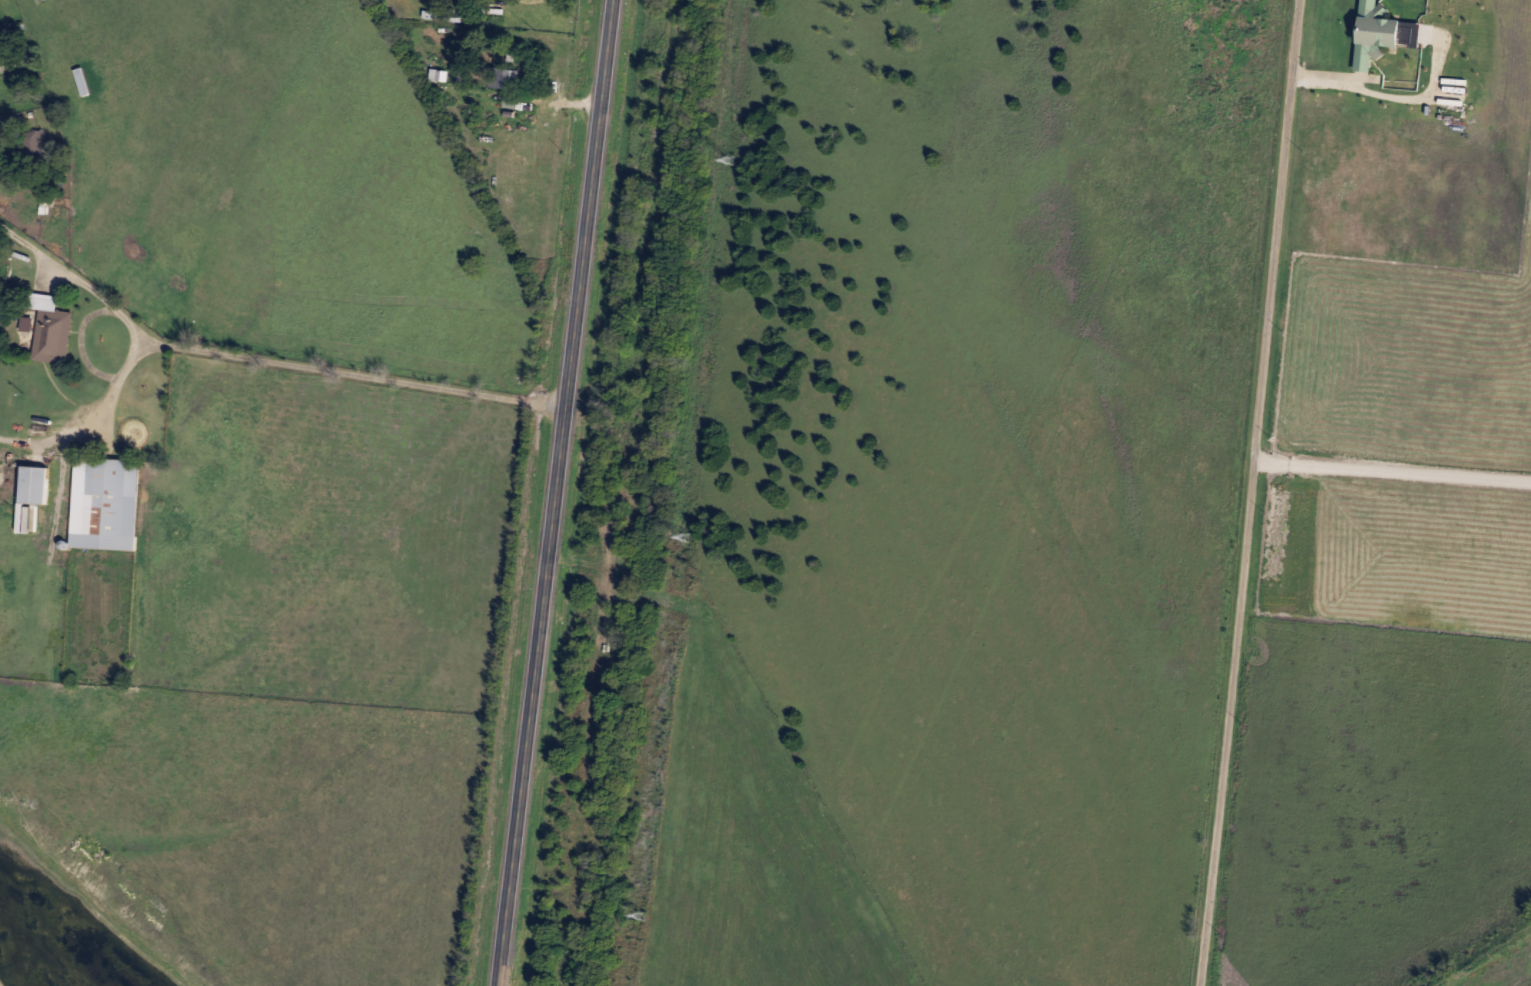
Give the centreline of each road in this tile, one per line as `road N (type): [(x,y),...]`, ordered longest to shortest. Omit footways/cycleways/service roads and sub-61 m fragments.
road 1 (secondary): [(615,0),(497,985)]
road 2 (residential): [(1202,985),(1301,0)]
road 3 (residential): [(70,430),(108,396),(147,340),(566,402)]
road 4 (residential): [(147,340),(0,218)]

